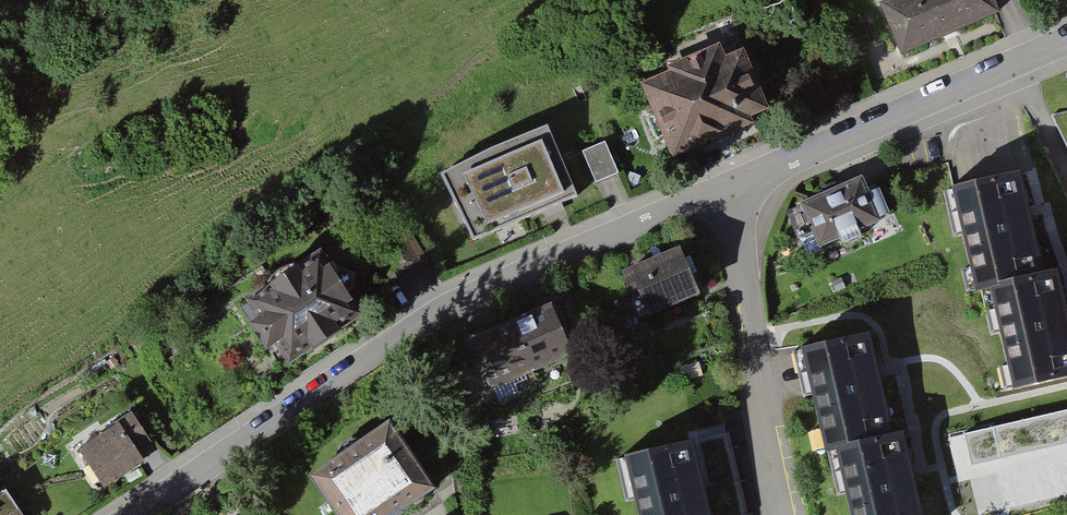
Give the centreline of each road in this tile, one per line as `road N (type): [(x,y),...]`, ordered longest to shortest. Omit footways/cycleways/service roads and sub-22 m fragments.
road 1 (residential): [(1066,47),(462,300),(134,514)]

